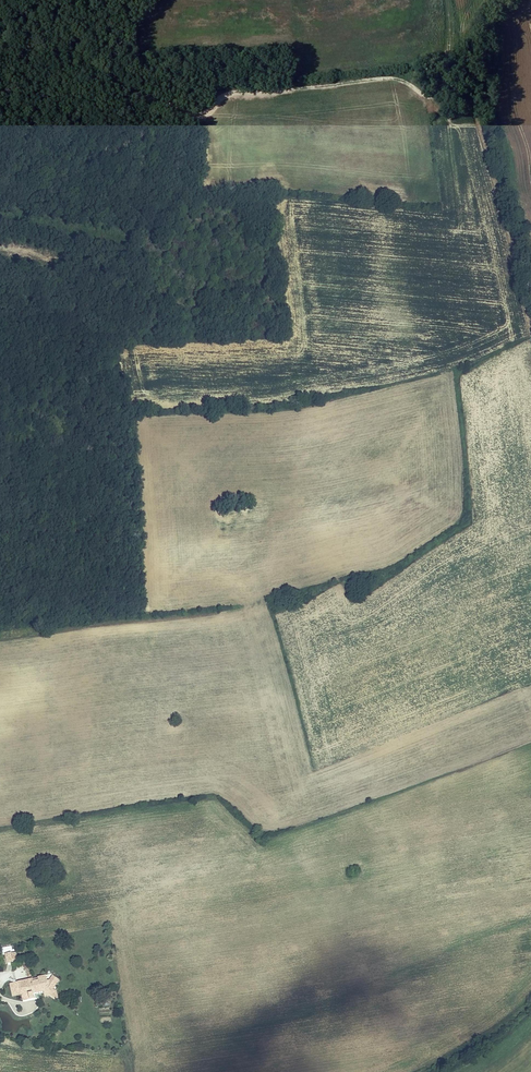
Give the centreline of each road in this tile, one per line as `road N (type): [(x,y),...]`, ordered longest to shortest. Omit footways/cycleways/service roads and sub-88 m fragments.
road 1 (track): [(447,0),(445,75),(432,93),(395,82),(237,97),(201,116),(55,50),(0,44)]

